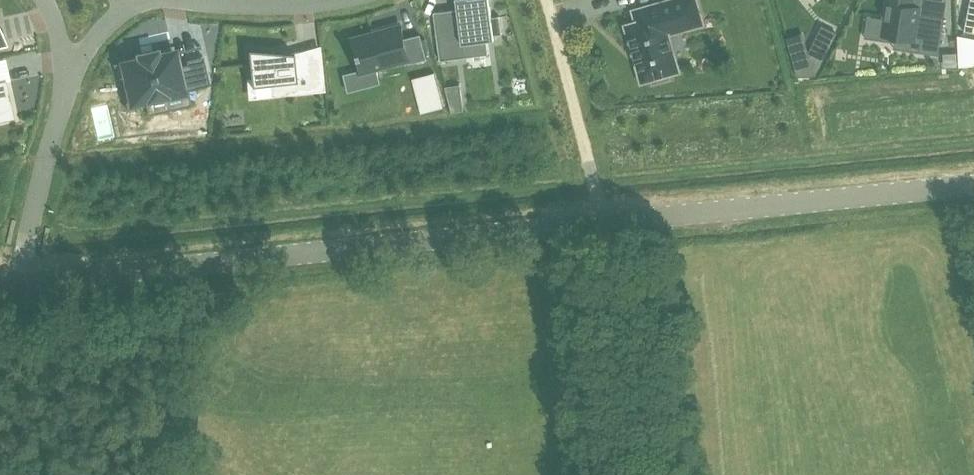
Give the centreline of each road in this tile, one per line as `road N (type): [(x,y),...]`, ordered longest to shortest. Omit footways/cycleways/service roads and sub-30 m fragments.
road 1 (unclassified): [(606,222),(28,282)]
road 2 (unclassified): [(606,222),(973,184)]
road 3 (unclassified): [(632,474),(606,222)]
road 4 (residential): [(606,222),(546,0)]
road 5 (residential): [(341,0),(182,0)]
road 6 (residential): [(36,206),(72,67)]

